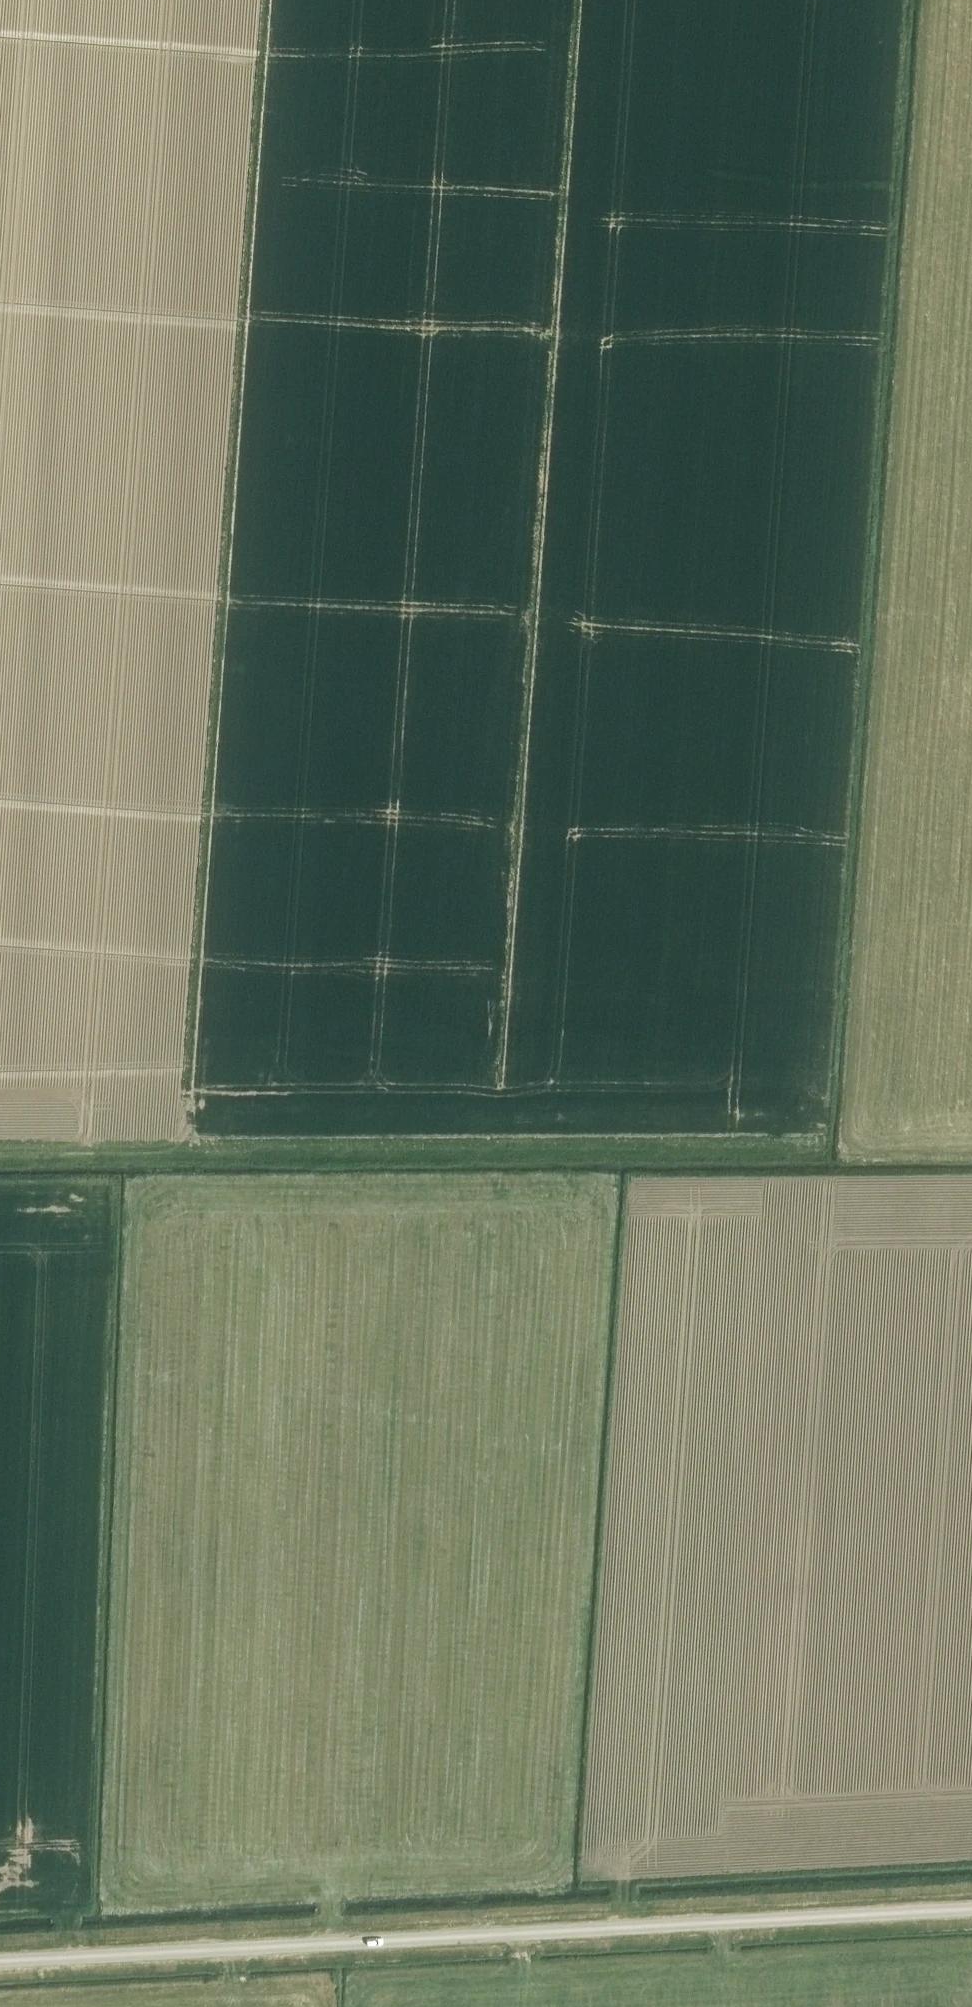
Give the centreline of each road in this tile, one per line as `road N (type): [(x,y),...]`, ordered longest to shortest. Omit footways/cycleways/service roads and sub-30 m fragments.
road 1 (unclassified): [(971,1909),(0,1962)]

